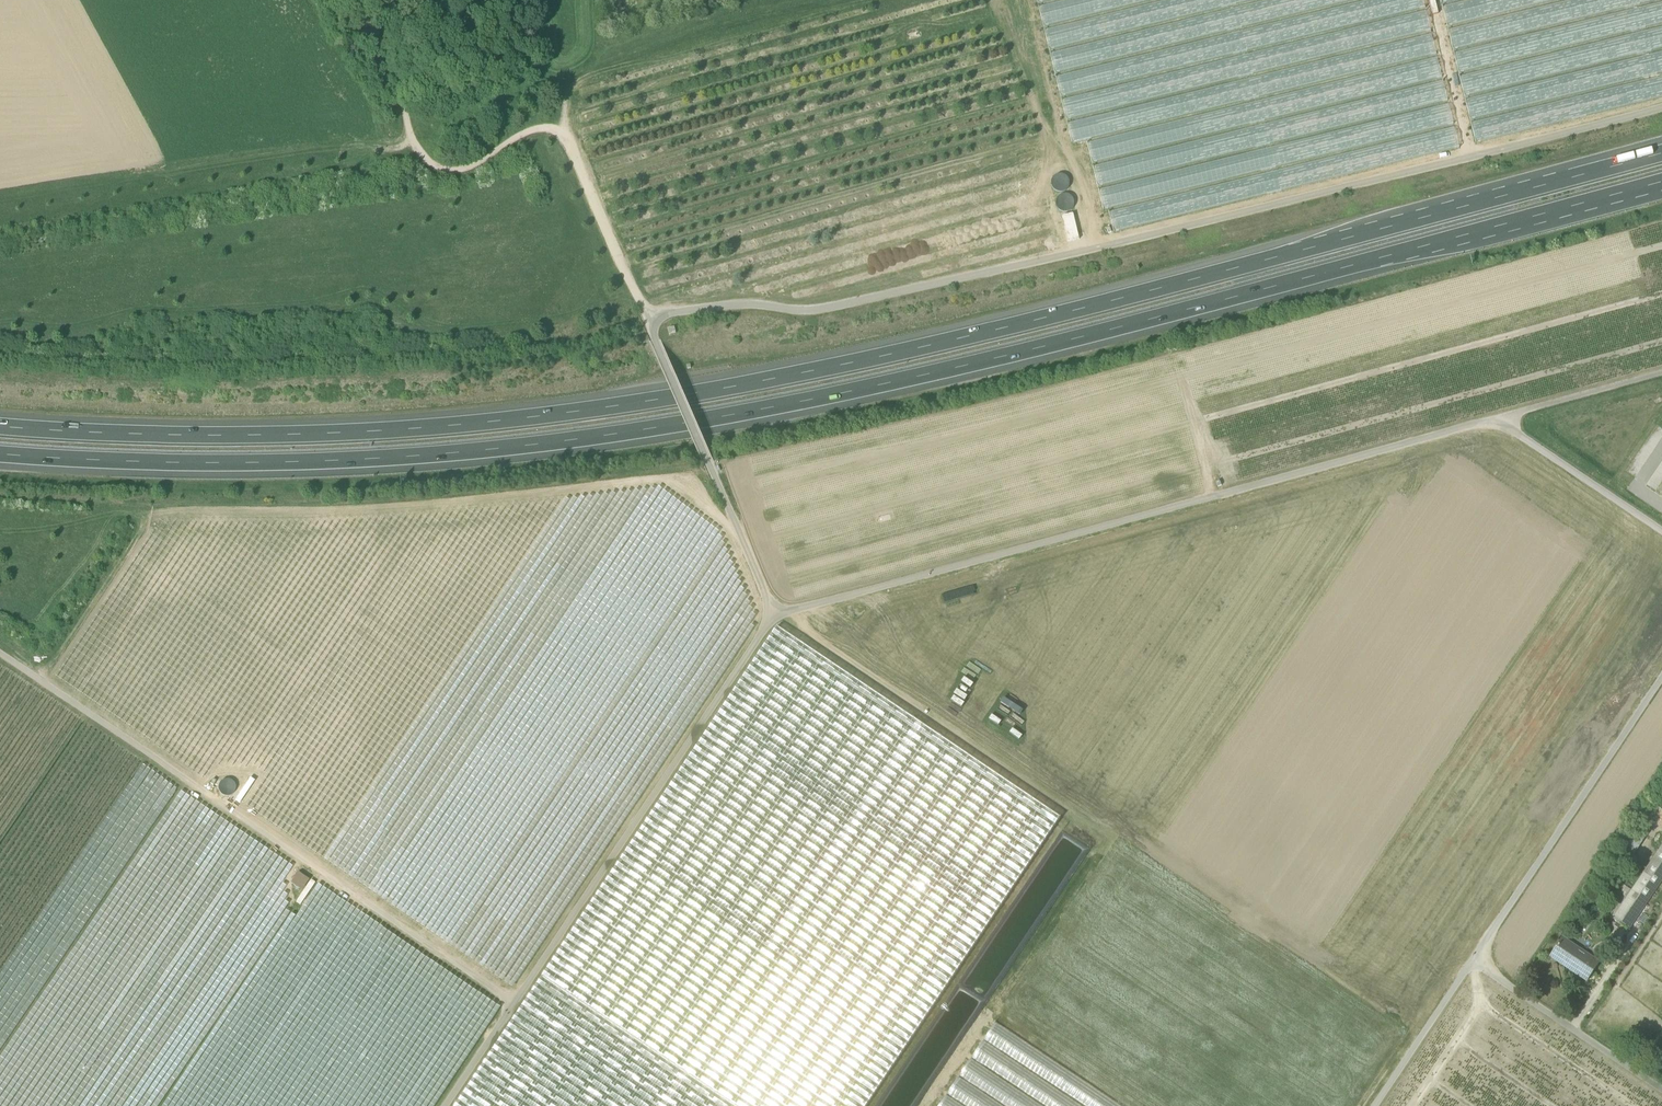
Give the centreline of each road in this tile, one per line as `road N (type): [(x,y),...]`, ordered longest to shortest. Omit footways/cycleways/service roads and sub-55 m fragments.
road 1 (motorway): [(1661,152),(928,346),(655,401),(420,429),(280,436),(0,425)]
road 2 (motorway): [(0,452),(281,463),(668,426),(938,372),(1661,180)]
road 3 (track): [(648,322),(737,306),(823,310),(1661,111)]
road 4 (track): [(1661,373),(775,617)]
road 5 (track): [(514,1003),(0,654)]
road 6 (track): [(1661,677),(1373,1105)]
road 7 (track): [(648,322),(568,139),(552,129),(529,132),(465,169),(446,170),(410,134),(397,92),(399,52)]
road 8 (track): [(775,617),(514,1003)]
road 9 (track): [(410,134),(0,198)]
road 10 (track): [(568,139),(555,87),(741,23),(851,0)]
road 11 (unclassified): [(1661,1089),(1471,960)]
road 12 (track): [(1661,531),(1493,419)]
road 13 (unclassified): [(351,0),(386,50),(399,52),(426,46),(486,0)]
road 14 (track): [(711,470),(648,322)]
road 15 (track): [(711,470),(775,617)]
road 16 (track): [(446,1105),(514,1003)]

